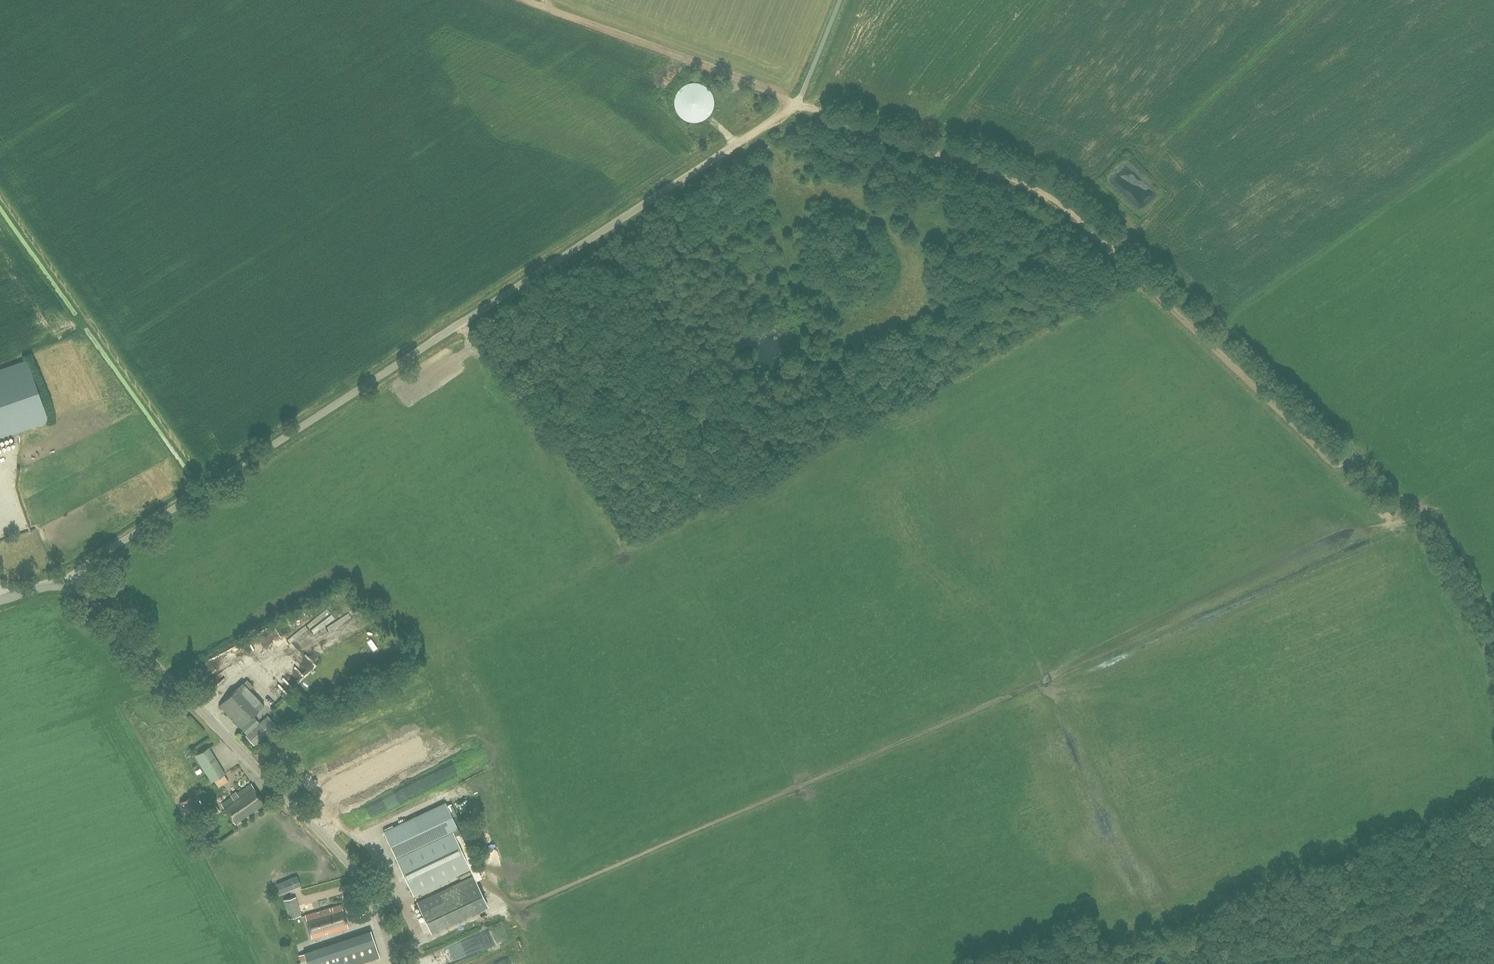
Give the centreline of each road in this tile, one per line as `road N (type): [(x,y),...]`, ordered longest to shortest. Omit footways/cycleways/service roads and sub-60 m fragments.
road 1 (track): [(70,587),(93,560),(796,103)]
road 2 (unclassified): [(397,963),(372,898),(345,859),(70,587)]
road 3 (track): [(796,103),(1033,190),(1136,275)]
road 4 (track): [(1152,290),(1402,521)]
road 5 (track): [(526,0),(796,103)]

